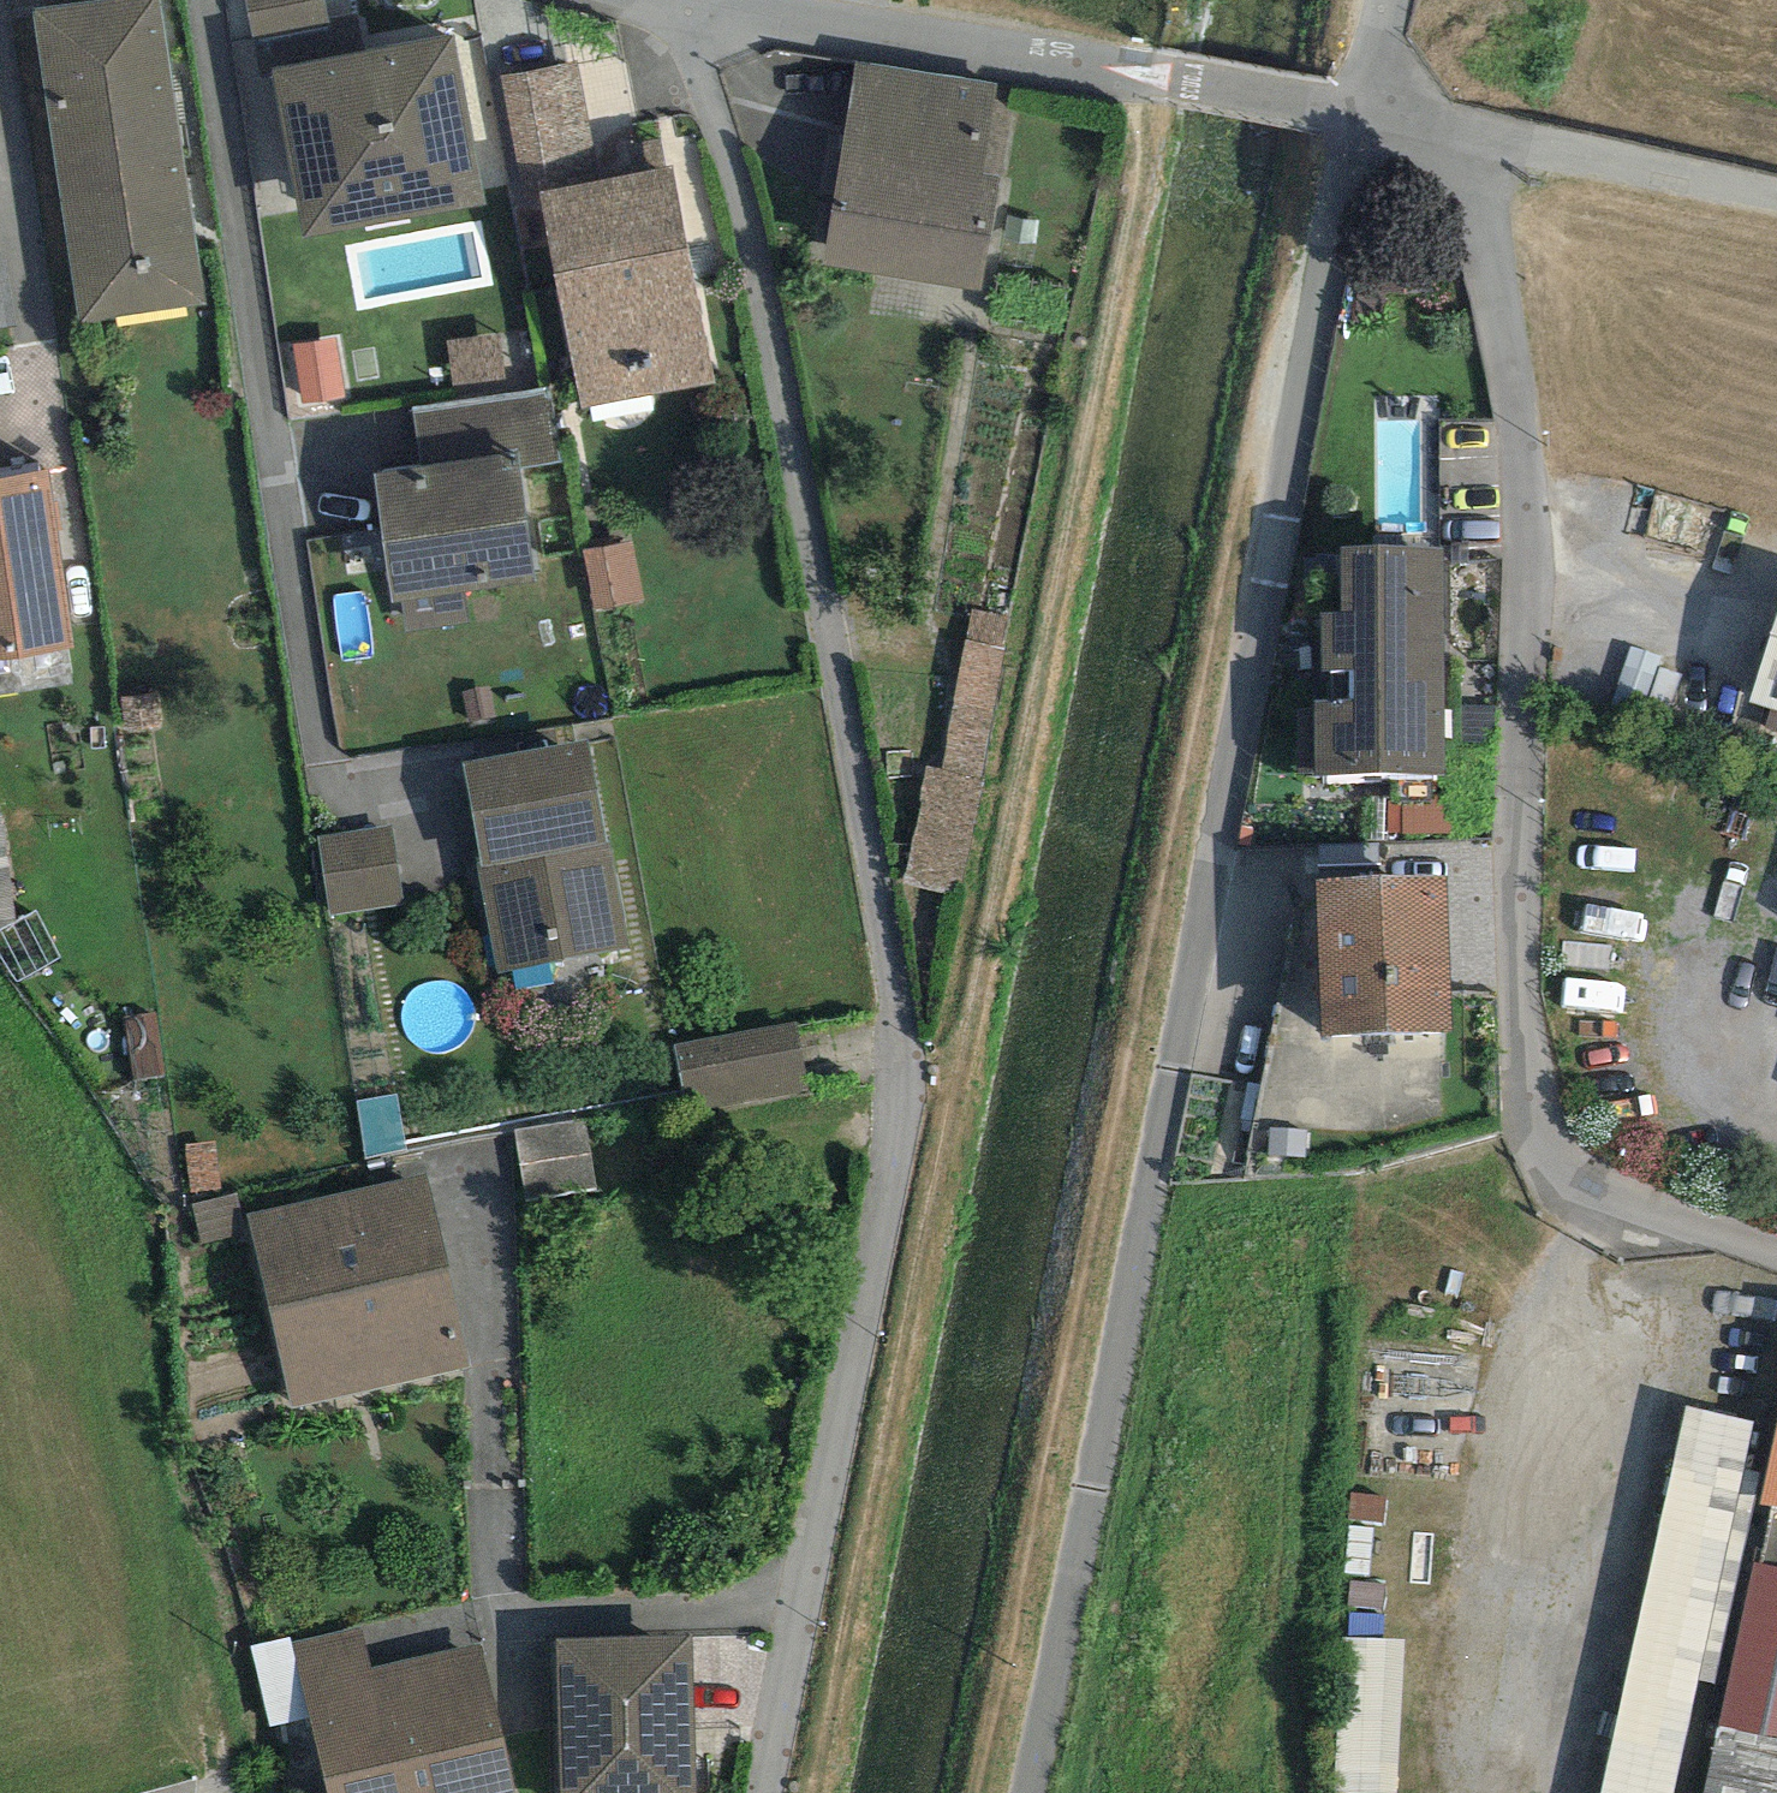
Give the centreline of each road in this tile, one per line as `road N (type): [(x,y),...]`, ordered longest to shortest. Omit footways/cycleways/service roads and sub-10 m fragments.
road 1 (residential): [(697,0),(914,1039),(818,1606),(775,1792)]
road 2 (unclassified): [(1360,111),(1033,1792)]
road 3 (residential): [(1470,131),(1533,491),(1515,919),(1516,1050),(1530,1144),(1566,1212),(1776,1267)]
road 4 (residential): [(1360,111),(745,0)]
road 5 (residential): [(1776,196),(1470,131)]

